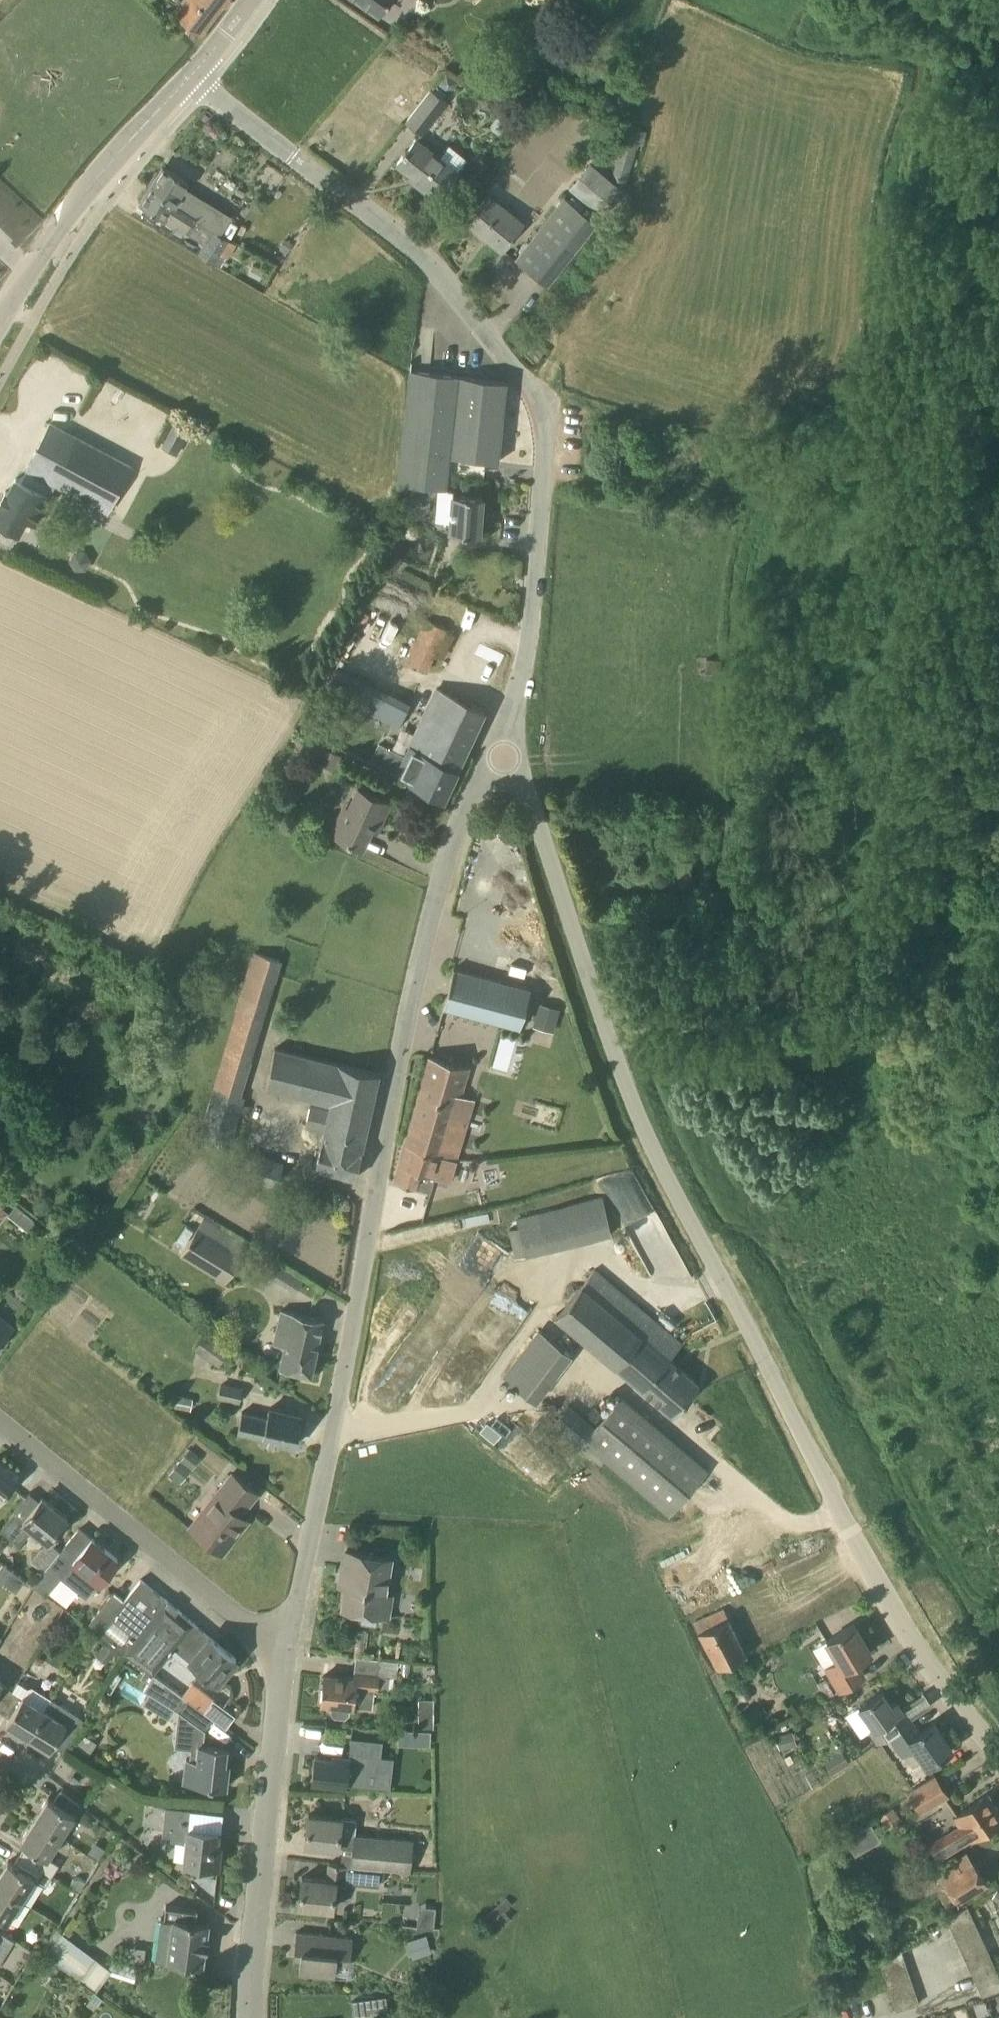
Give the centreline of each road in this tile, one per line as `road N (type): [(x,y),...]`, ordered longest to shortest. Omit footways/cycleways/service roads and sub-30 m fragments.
road 1 (residential): [(998,1755),(914,1644),(647,1136),(528,800),(505,757)]
road 2 (residential): [(285,1654),(413,1013),(470,792),(505,757)]
road 3 (unclassified): [(505,757),(529,648),(547,450),(532,389),(416,250),(190,78)]
road 4 (track): [(611,1041),(851,1022),(870,1003),(888,963),(888,910),(902,876),(936,855),(998,842)]
road 5 (residential): [(285,1654),(0,1423)]
road 6 (residential): [(250,2017),(285,1654)]
road 7 (tertiary): [(0,320),(58,226),(190,78)]

